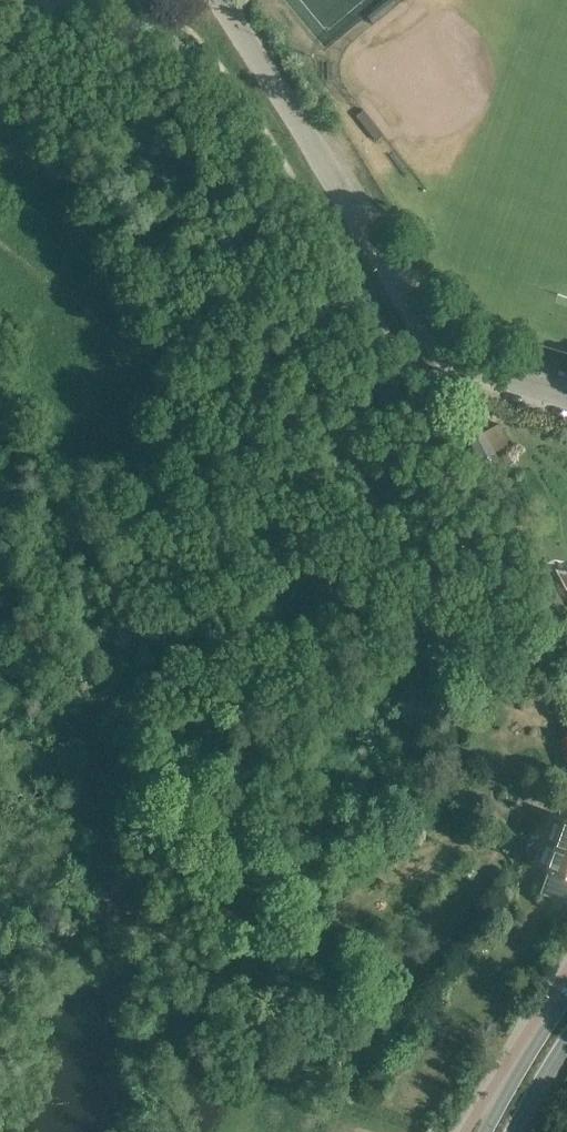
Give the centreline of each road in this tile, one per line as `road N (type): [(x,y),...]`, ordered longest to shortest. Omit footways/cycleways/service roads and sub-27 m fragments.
road 1 (unclassified): [(566,389),(473,360),(414,312),(217,0)]
road 2 (tertiary): [(566,996),(484,1131)]

